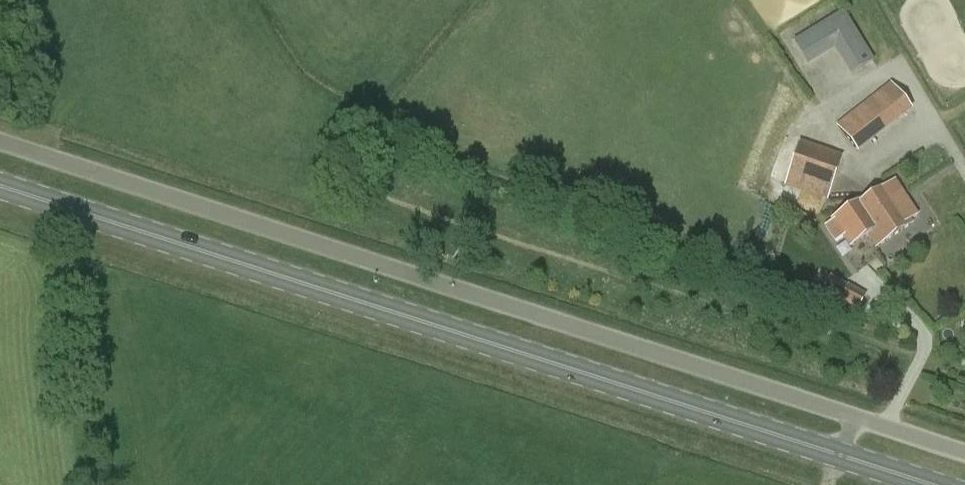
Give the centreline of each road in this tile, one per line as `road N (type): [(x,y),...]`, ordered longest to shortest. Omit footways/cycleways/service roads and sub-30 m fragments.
road 1 (unclassified): [(964,451),(0,141)]
road 2 (primary): [(934,484),(0,186)]

